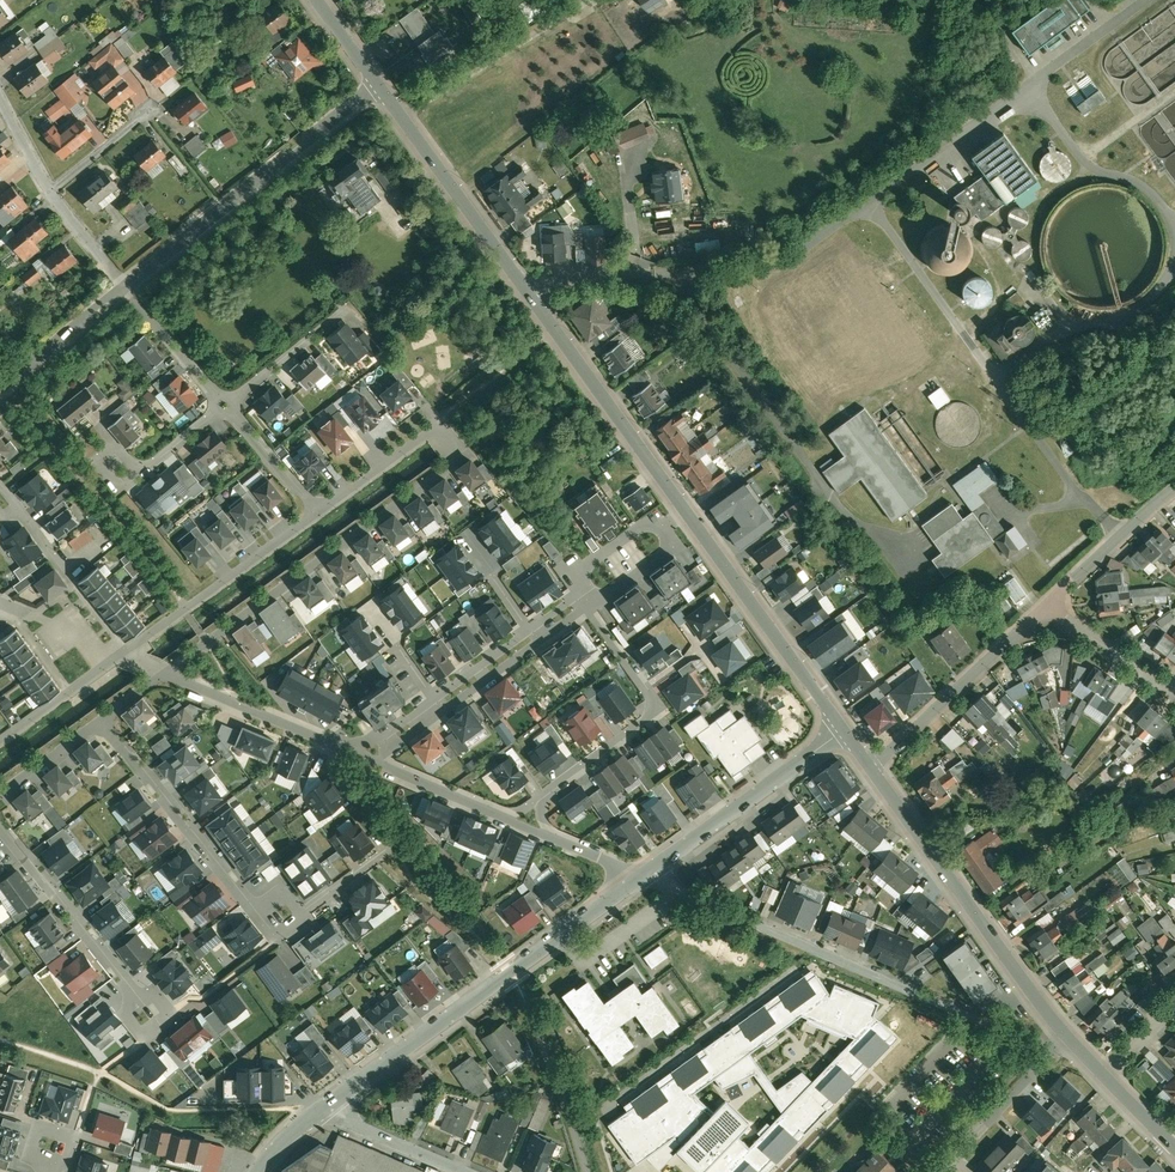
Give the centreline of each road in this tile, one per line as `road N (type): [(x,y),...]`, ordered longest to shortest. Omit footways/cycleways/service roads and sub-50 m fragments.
road 1 (residential): [(316,513),(435,425),(460,458),(166,672)]
road 2 (tertiary): [(685,510),(381,84)]
road 3 (residential): [(645,874),(911,991),(1044,1043),(1072,1042)]
road 4 (tertiary): [(645,874),(323,1108)]
road 5 (tertiary): [(1072,1042),(874,768)]
road 6 (residential): [(381,84),(126,287)]
road 7 (residential): [(513,819),(659,709),(587,607)]
road 8 (tertiary): [(843,728),(685,510)]
road 9 (residential): [(102,717),(257,910)]
road 10 (tertiary): [(843,728),(645,874)]
road 11 (residential): [(874,768),(1049,602)]
road 12 (residential): [(123,656),(316,513)]
road 13 (residential): [(0,821),(140,998)]
road 14 (residential): [(369,761),(166,672)]
road 15 (residential): [(933,1171),(1045,1058),(1072,1042)]
road 16 (residential): [(17,508),(123,656)]
road 17 (residential): [(1049,602),(1174,491)]
road 18 (residential): [(126,287),(0,391)]
road 19 (residential): [(323,1108),(467,1171)]
road 20 (residential): [(234,399),(356,302)]
road 21 (residential): [(513,819),(369,761)]
road 22 (residential): [(1049,602),(1174,693)]
road 23 (residential): [(0,740),(123,656)]
road 24 (residential): [(126,287),(219,397)]
road 25 (residential): [(645,874),(513,819)]
road 26 (residential): [(665,528),(644,524),(588,563),(581,574),(587,607)]
road 27 (residential): [(123,656),(0,602)]
road 28 (residential): [(233,413),(316,513)]
road 29 (residential): [(148,112),(49,193)]
road 30 (residential): [(102,717),(0,794)]
road 31 (residential): [(444,709),(371,609)]
road 32 (residential): [(587,607),(663,557),(670,548),(665,528)]
road 33 (residential): [(49,193),(126,287)]

